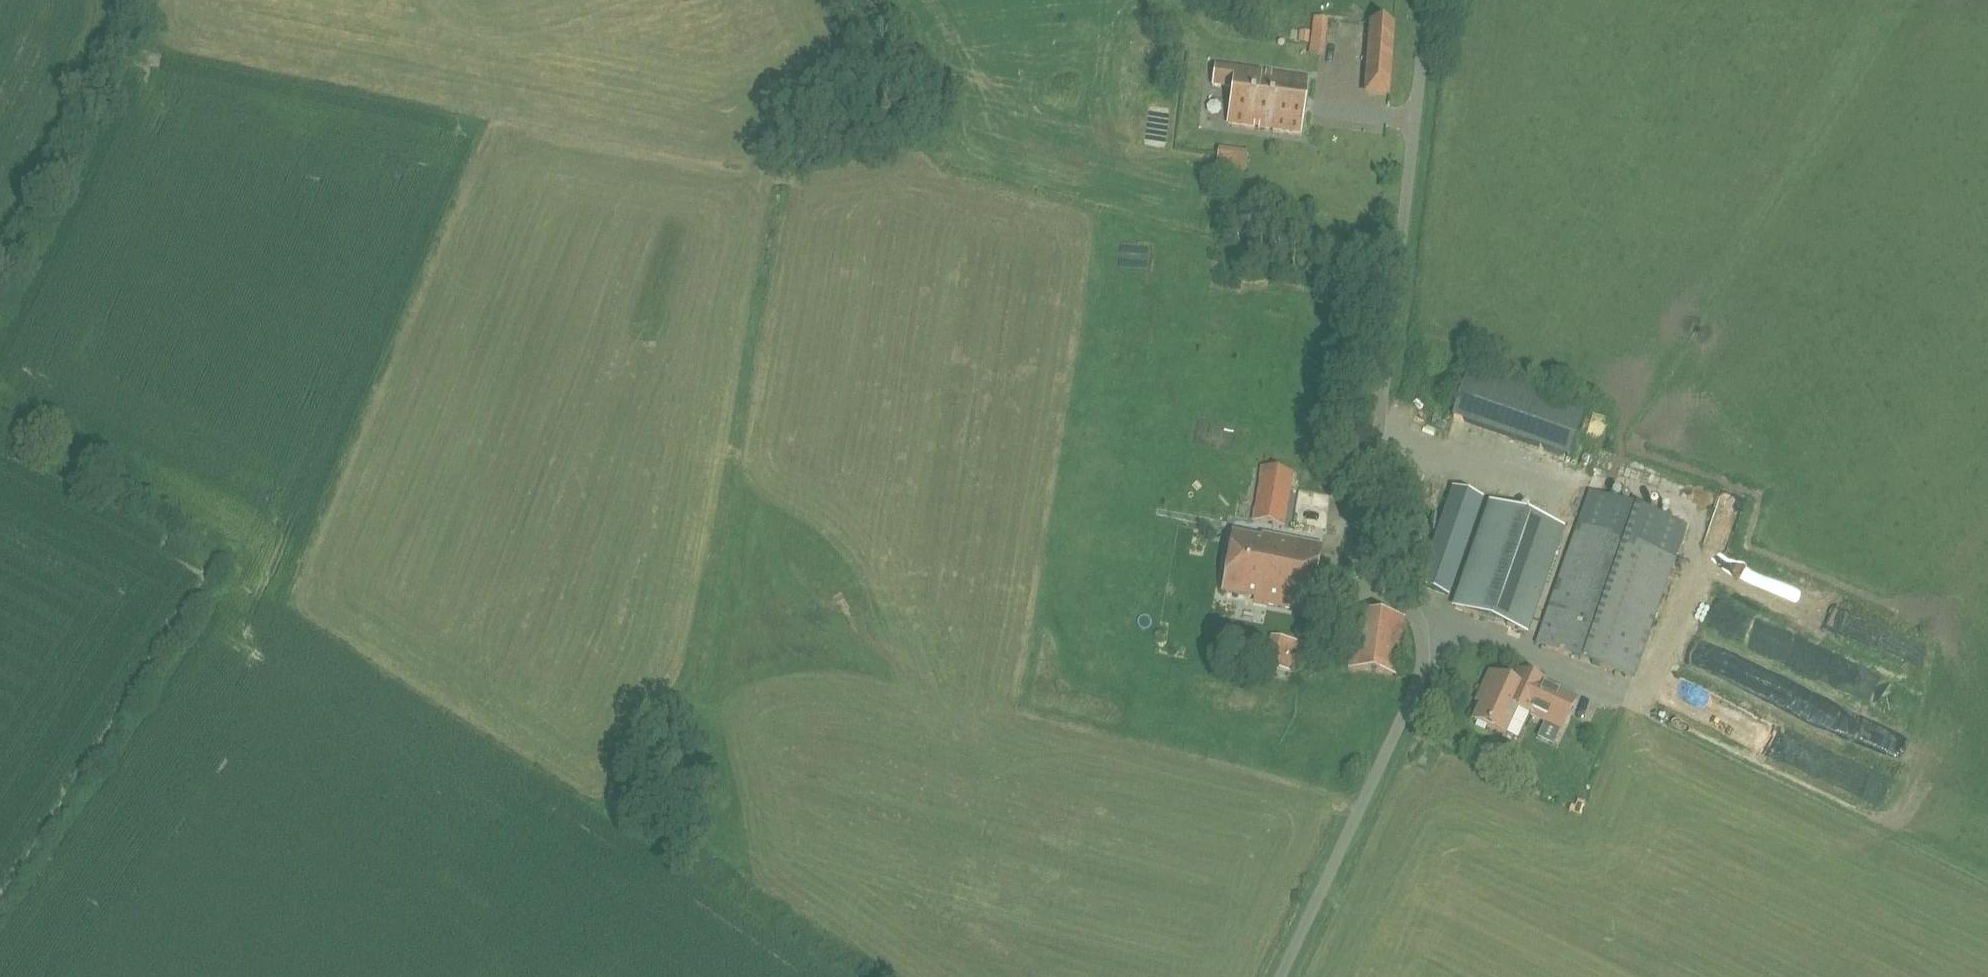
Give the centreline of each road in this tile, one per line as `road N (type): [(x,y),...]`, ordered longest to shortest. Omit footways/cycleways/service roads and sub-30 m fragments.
road 1 (unclassified): [(1284,976),(1414,696),(1422,664),(1425,604),(1416,590),(1372,569),(1426,0)]

